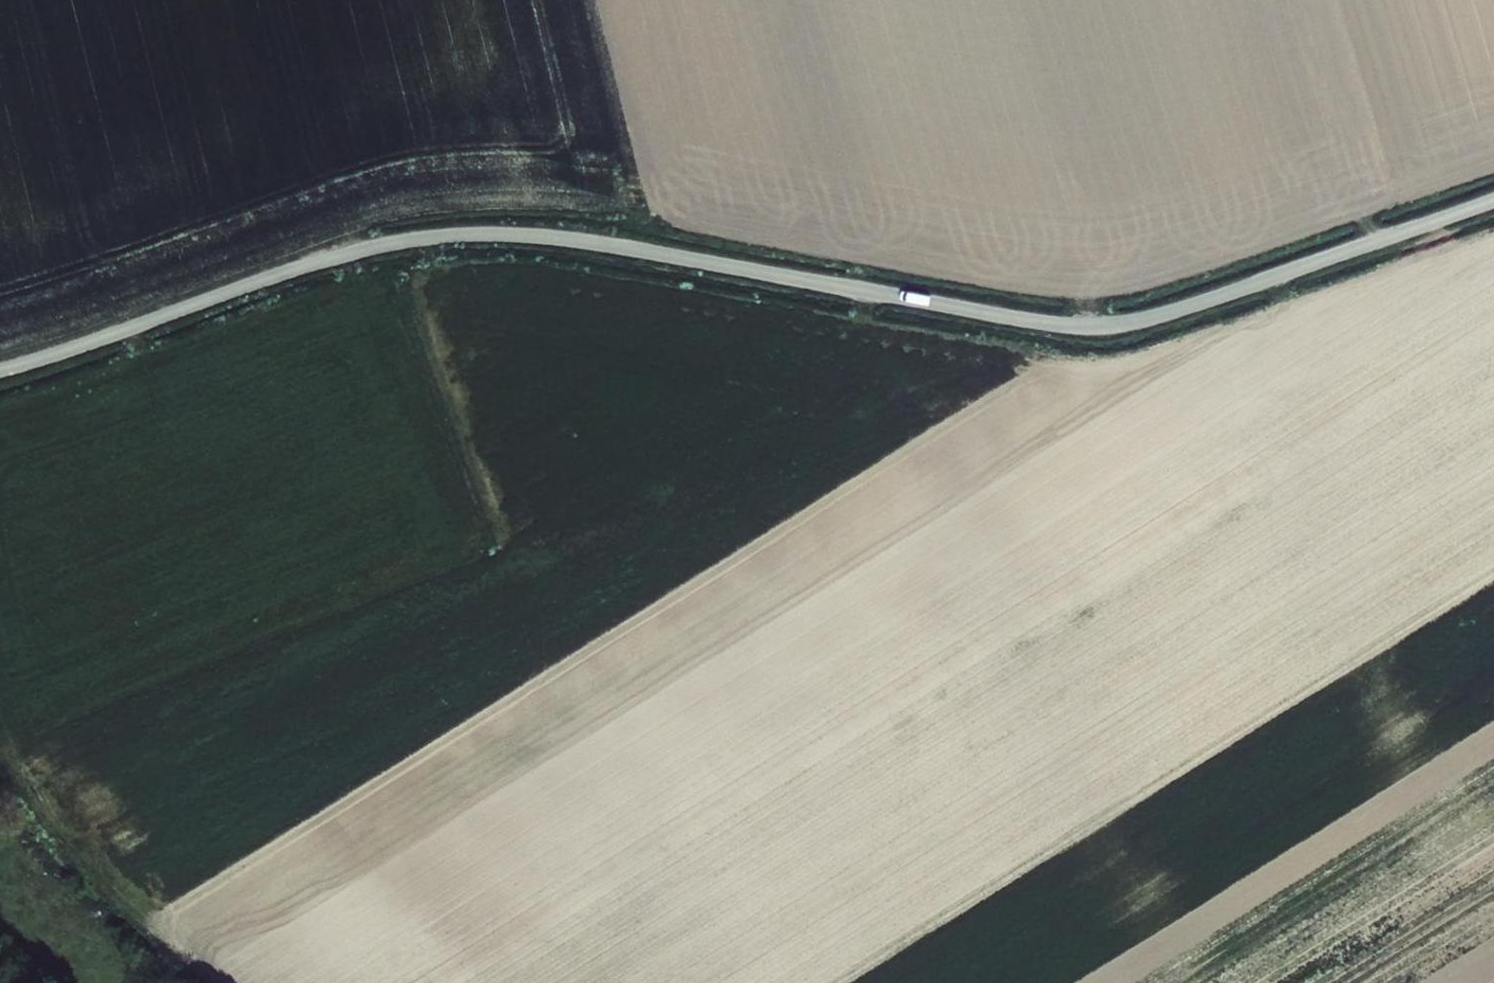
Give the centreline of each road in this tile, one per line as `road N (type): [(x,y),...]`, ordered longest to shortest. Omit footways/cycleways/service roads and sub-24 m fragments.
road 1 (unclassified): [(1493,199),(1184,307),(1095,325),(1036,322),(604,244),(435,237),(309,264),(0,370)]

